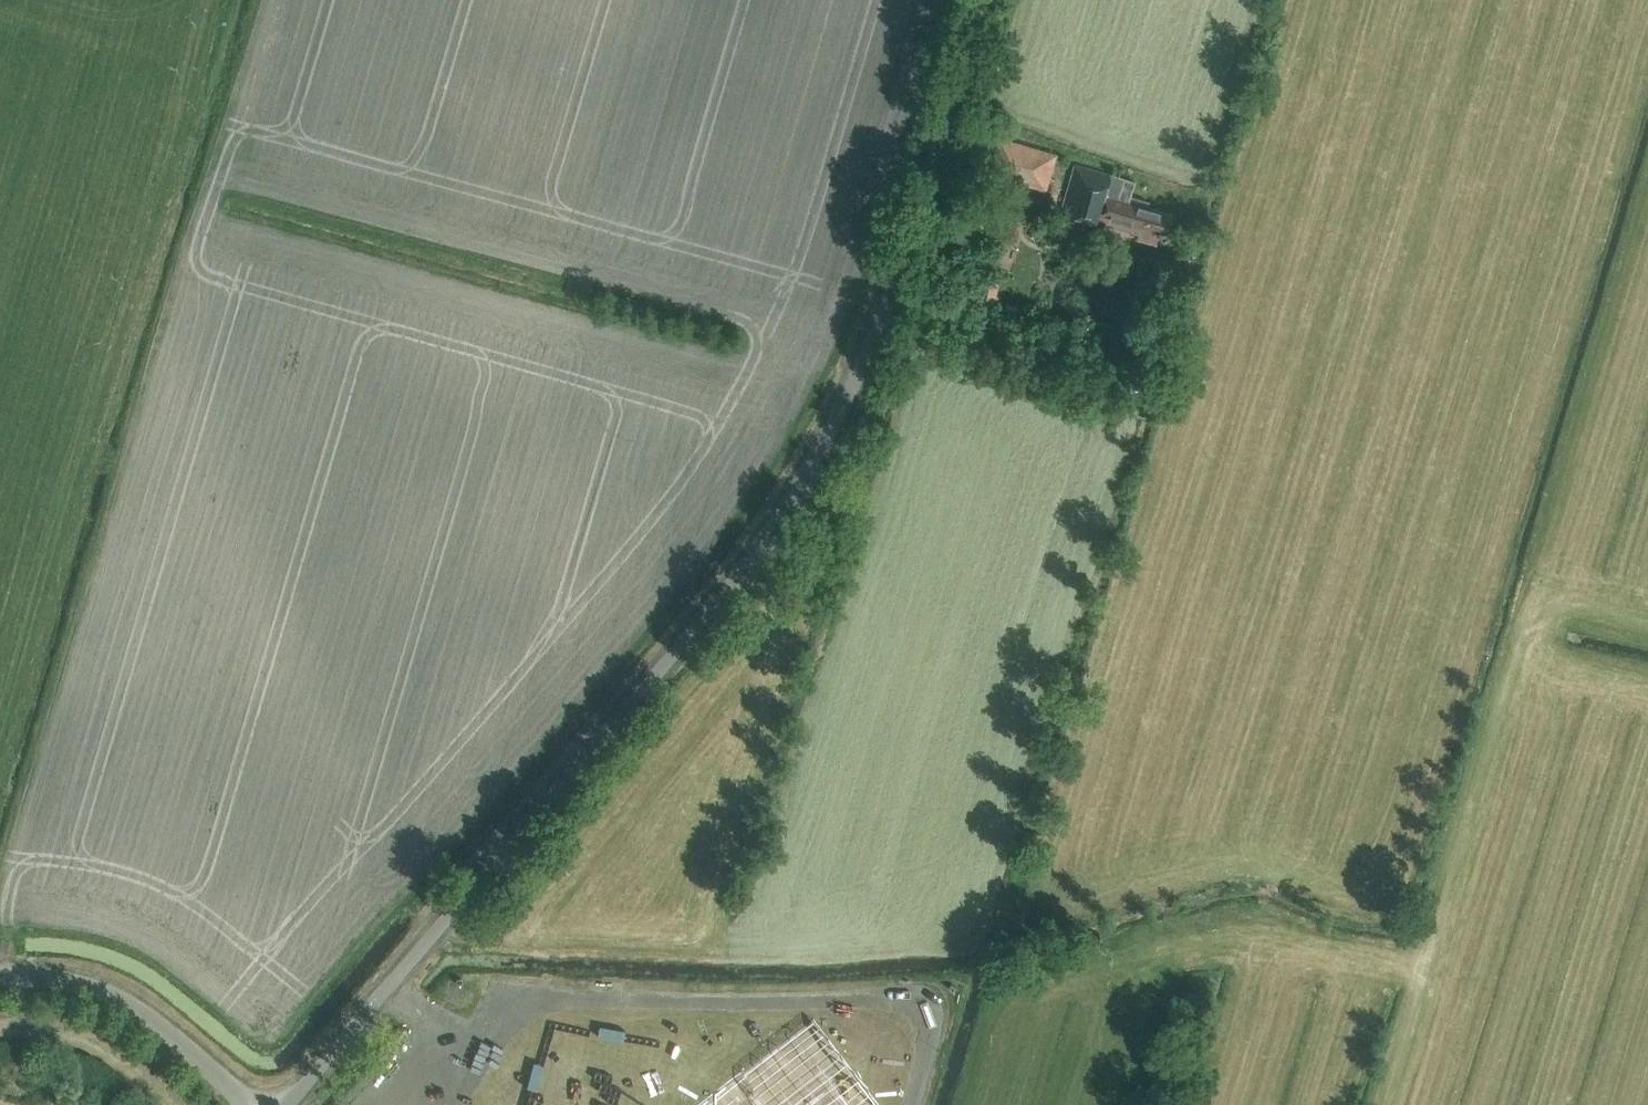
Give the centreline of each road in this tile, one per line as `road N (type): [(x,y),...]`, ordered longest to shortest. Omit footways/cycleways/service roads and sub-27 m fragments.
road 1 (unclassified): [(283,1104),(784,513),(887,303),(983,0)]
road 2 (unclassified): [(249,1104),(161,1025),(106,990),(0,974)]

